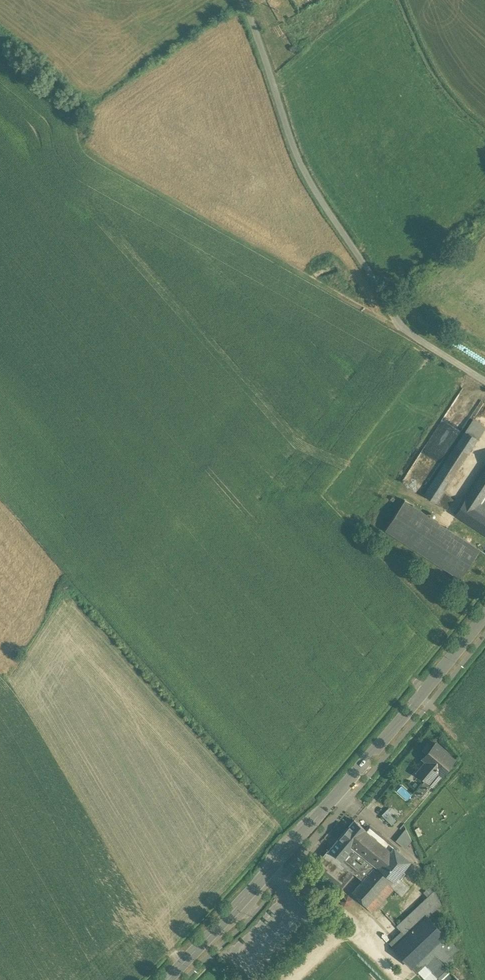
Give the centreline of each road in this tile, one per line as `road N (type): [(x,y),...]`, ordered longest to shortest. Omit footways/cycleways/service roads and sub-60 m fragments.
road 1 (tertiary): [(484,614),(167,979)]
road 2 (unclassified): [(484,380),(405,327),(317,187),(249,0)]

